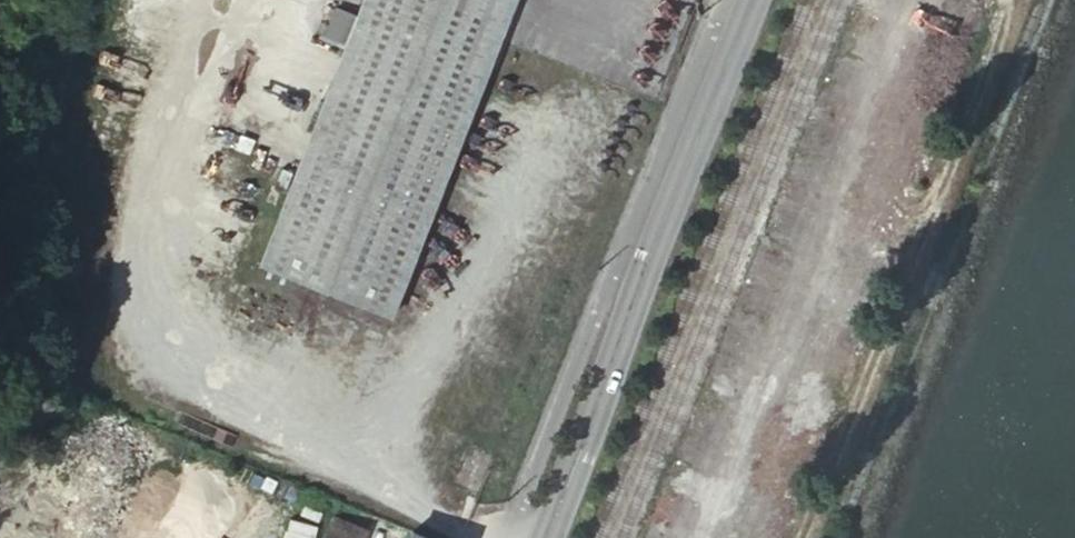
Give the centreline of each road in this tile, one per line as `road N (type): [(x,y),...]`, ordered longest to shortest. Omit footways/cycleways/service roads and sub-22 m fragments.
road 1 (secondary): [(755,0),(545,537)]

